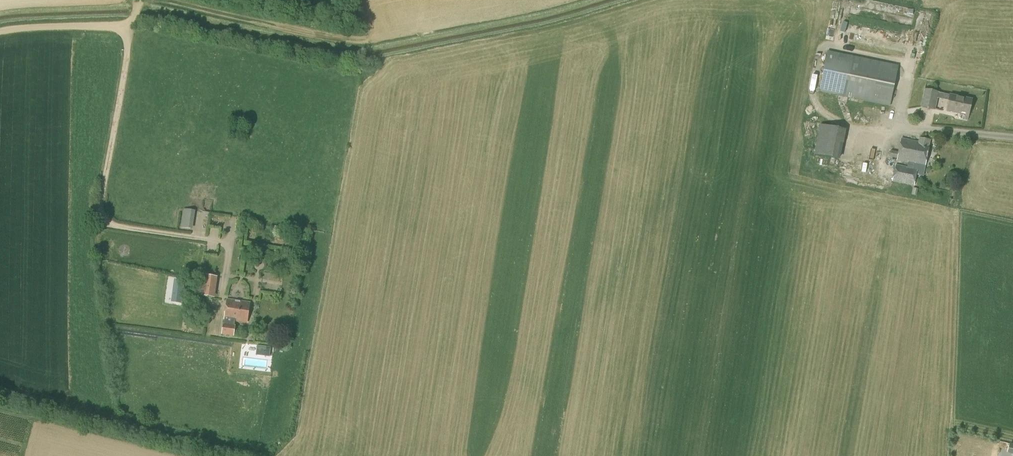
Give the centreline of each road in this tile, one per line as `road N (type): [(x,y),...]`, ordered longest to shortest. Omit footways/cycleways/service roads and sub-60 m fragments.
road 1 (unclassified): [(0,33),(131,30)]

